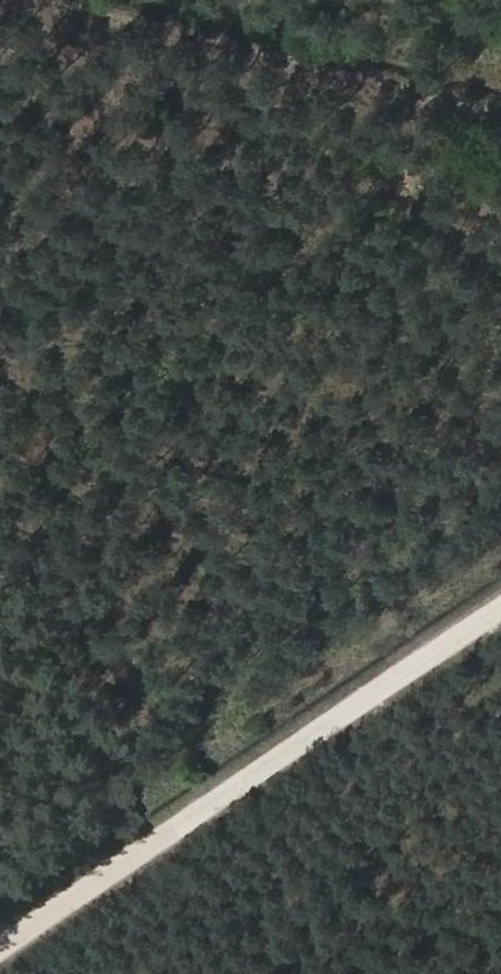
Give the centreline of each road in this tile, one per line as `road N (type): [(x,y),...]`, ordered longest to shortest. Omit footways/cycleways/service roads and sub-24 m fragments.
road 1 (track): [(500,612),(0,951)]

